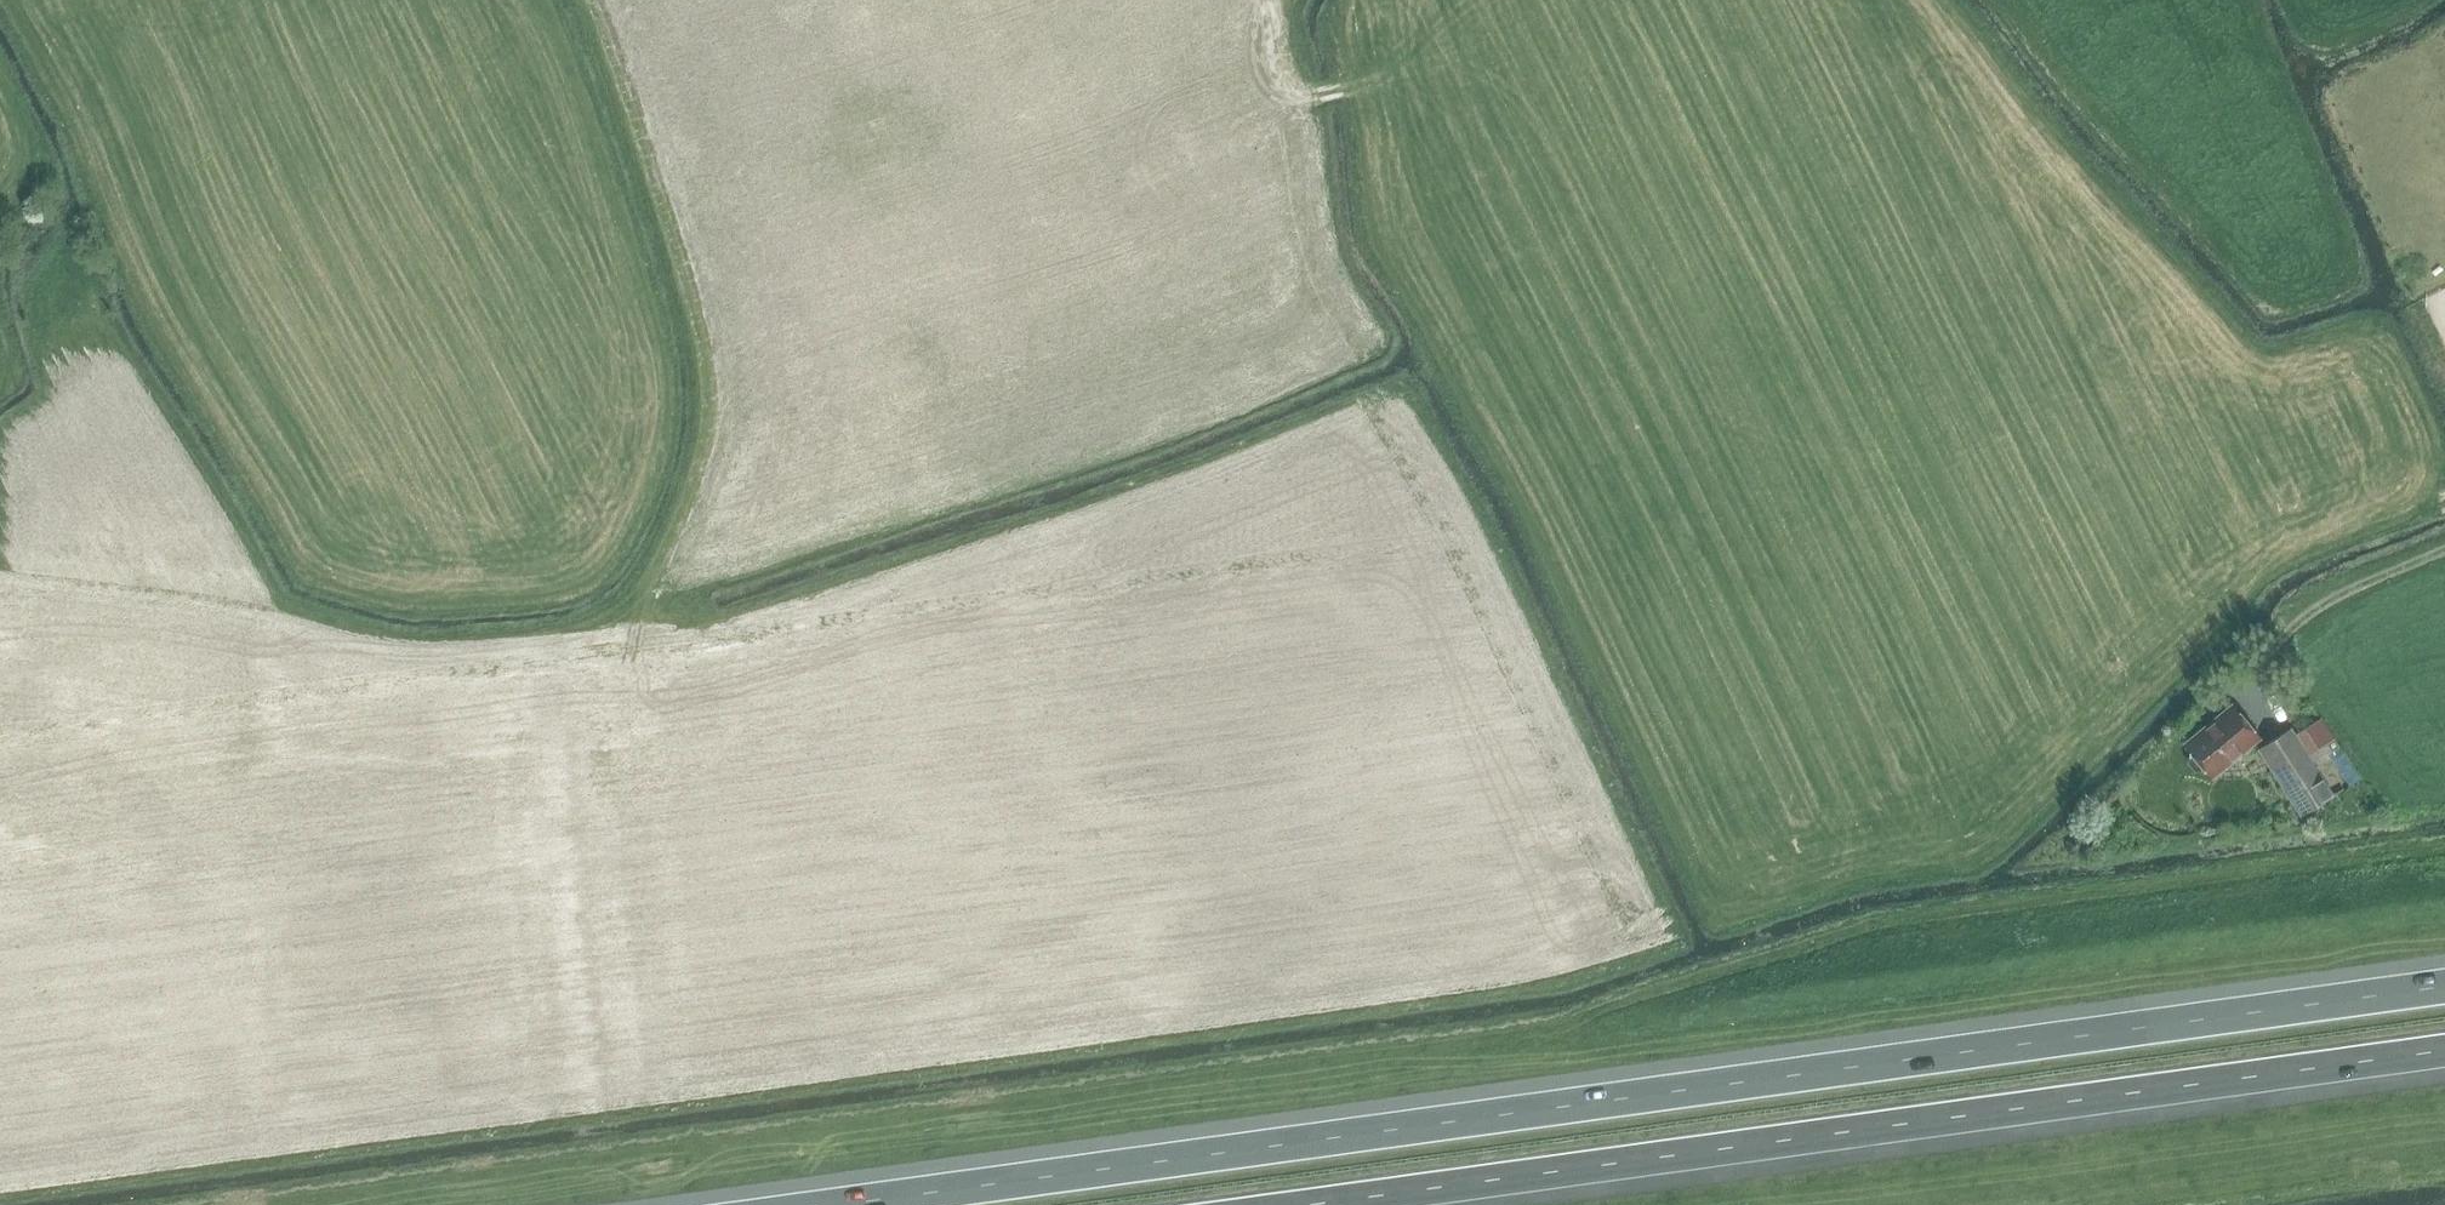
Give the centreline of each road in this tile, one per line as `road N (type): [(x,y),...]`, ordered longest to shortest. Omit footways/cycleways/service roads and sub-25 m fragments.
road 1 (motorway): [(2444,986),(840,1204)]
road 2 (motorway): [(1313,1204),(2444,1052)]

